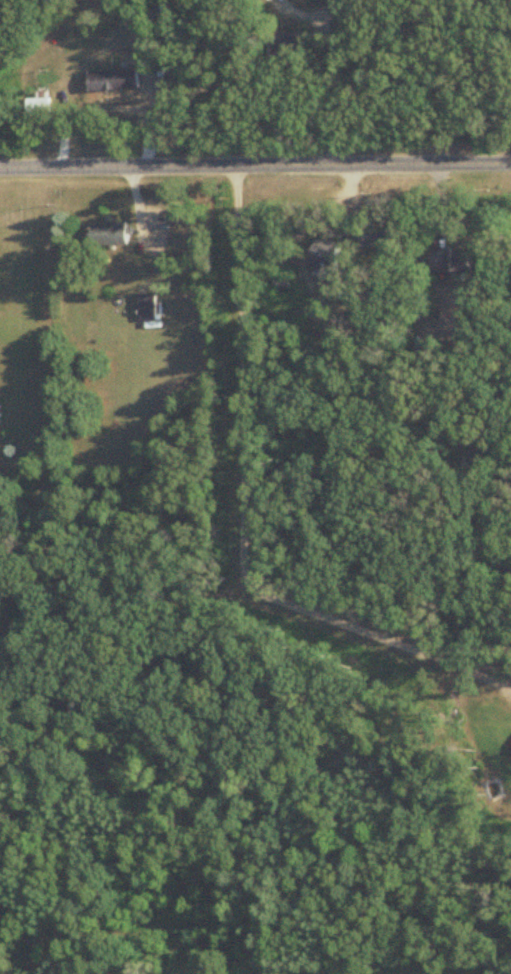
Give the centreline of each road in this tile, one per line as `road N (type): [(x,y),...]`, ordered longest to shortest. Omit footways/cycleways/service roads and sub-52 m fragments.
road 1 (tertiary): [(0,167),(510,165)]

